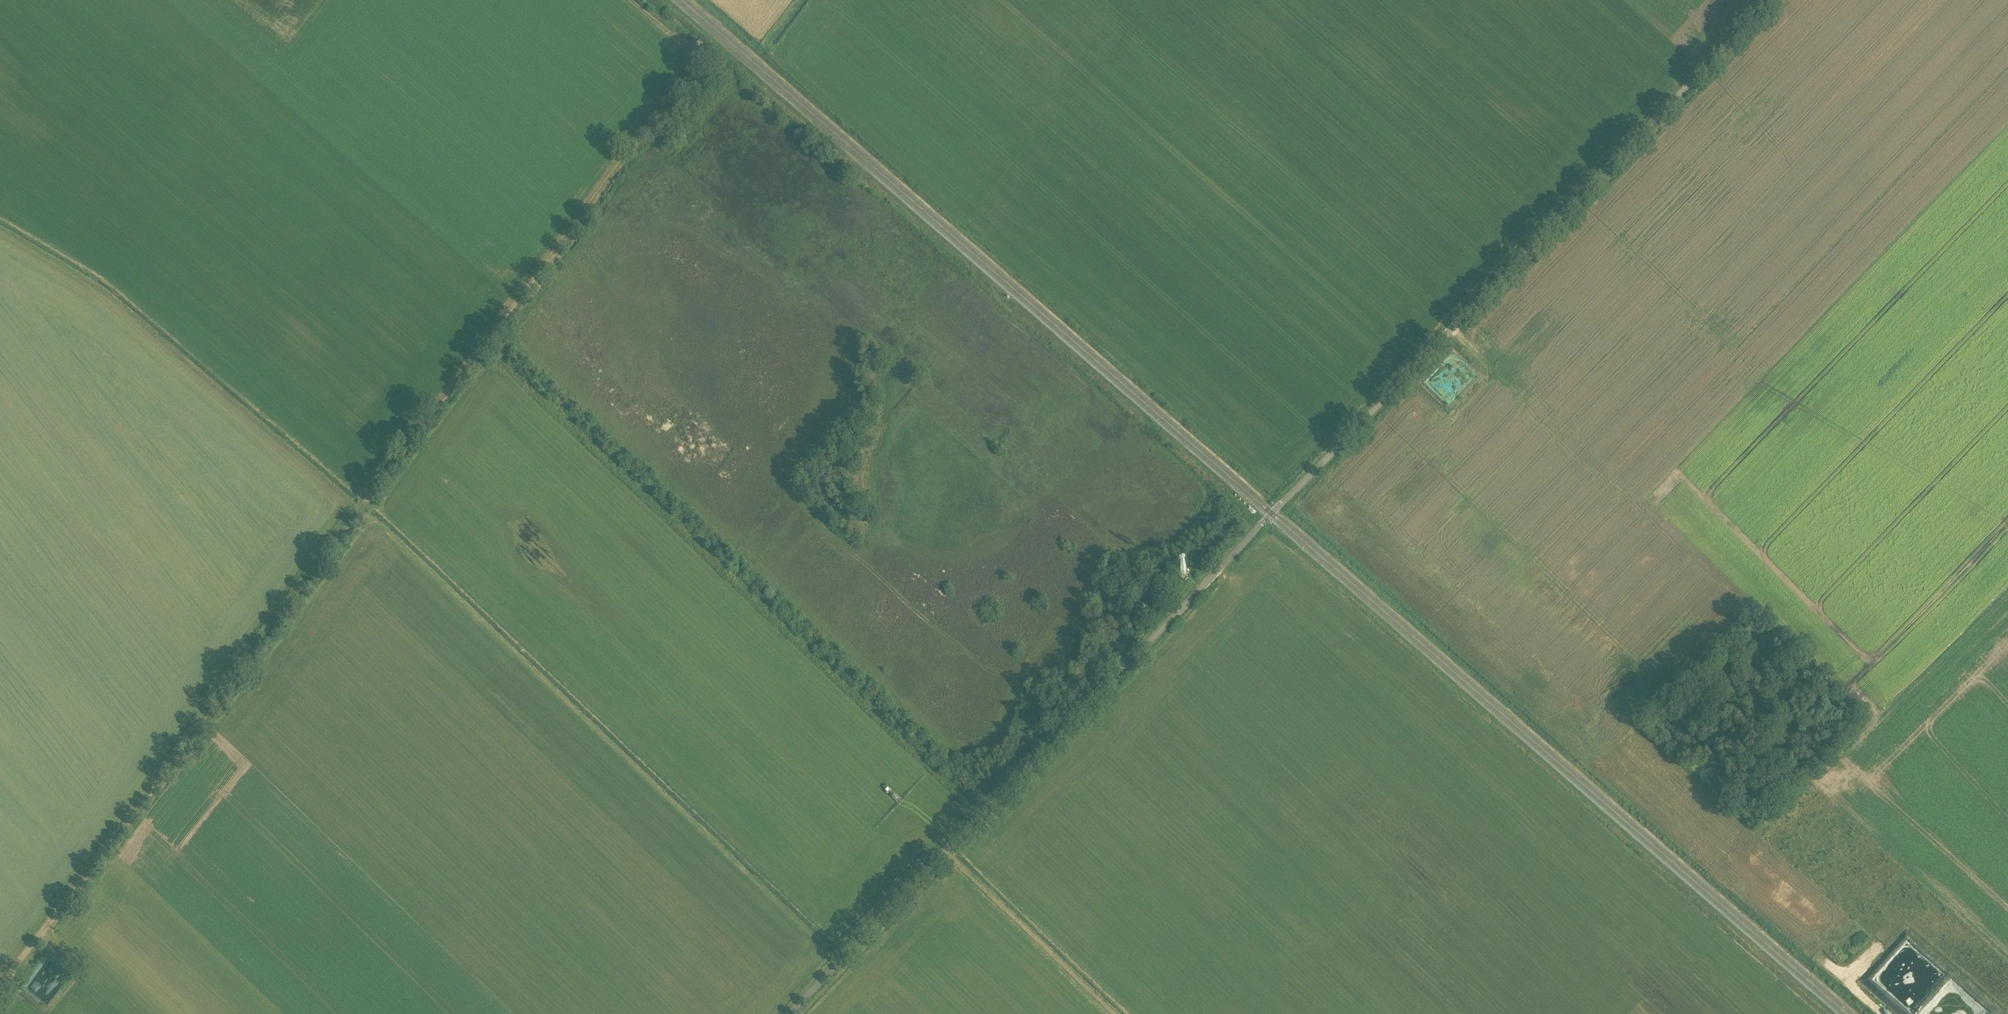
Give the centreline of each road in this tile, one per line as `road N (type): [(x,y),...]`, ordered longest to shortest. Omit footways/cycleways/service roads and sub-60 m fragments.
road 1 (unclassified): [(787,1013),(1771,0)]
road 2 (track): [(631,0),(695,58),(0,989)]

